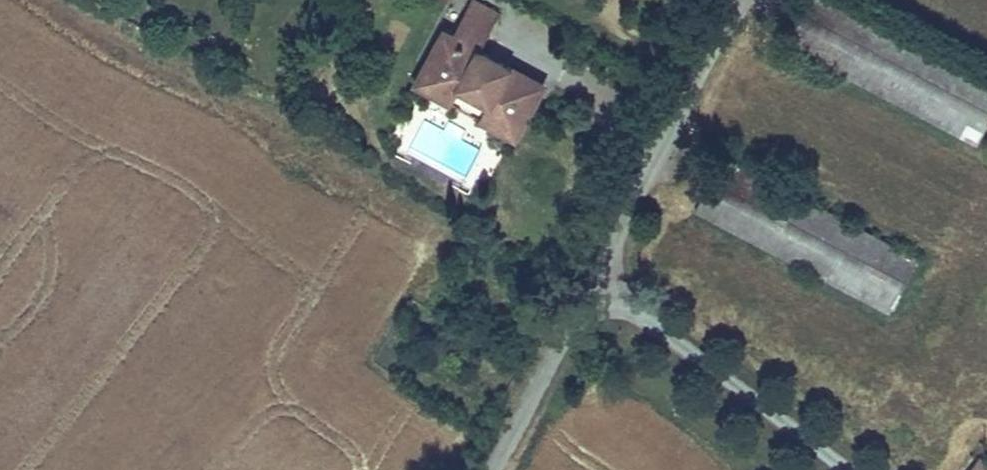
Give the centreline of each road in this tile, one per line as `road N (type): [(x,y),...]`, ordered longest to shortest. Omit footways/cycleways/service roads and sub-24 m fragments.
road 1 (residential): [(739,0),(494,469)]

